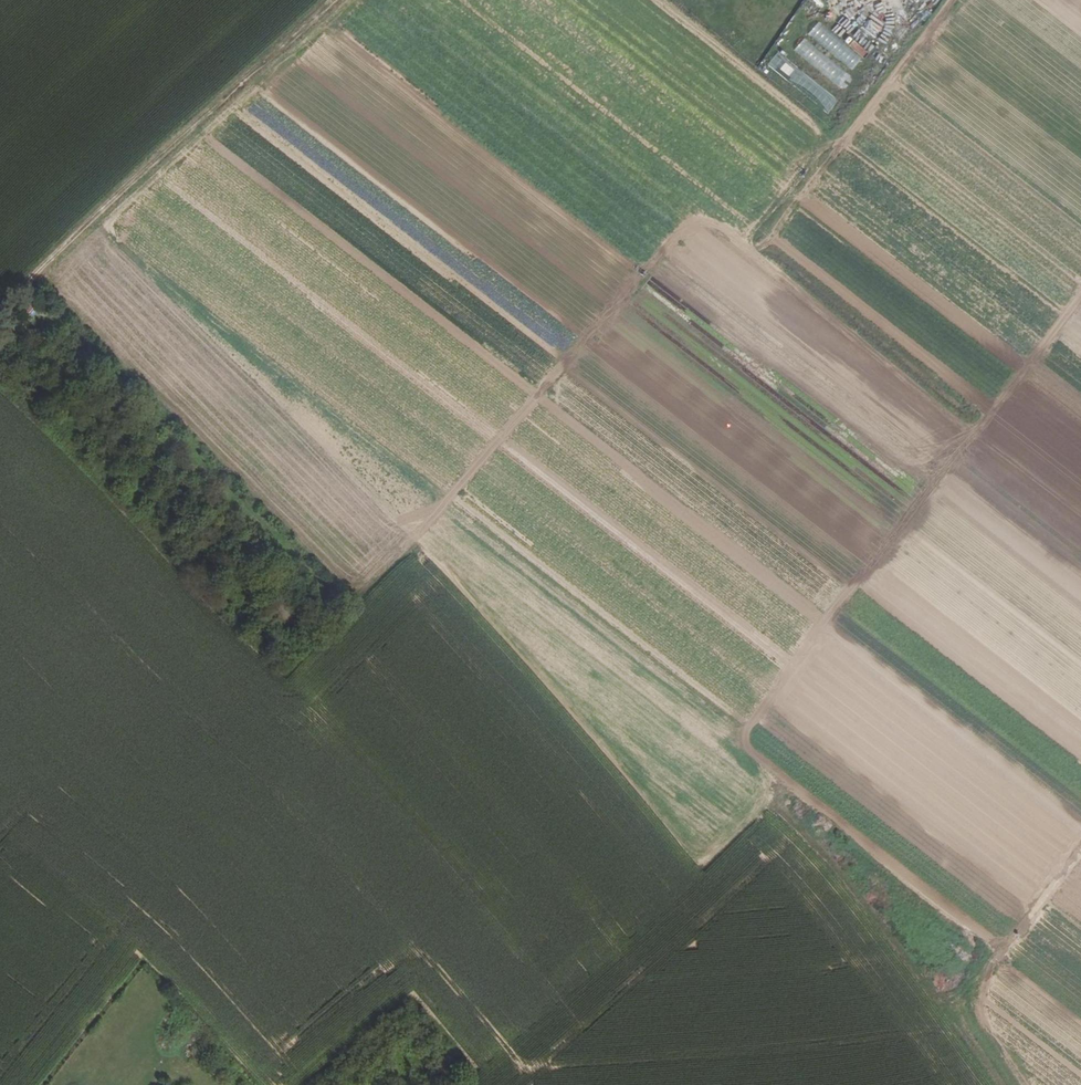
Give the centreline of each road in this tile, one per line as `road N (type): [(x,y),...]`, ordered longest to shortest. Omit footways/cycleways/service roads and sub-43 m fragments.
road 1 (track): [(332,0),(102,206),(0,311)]

